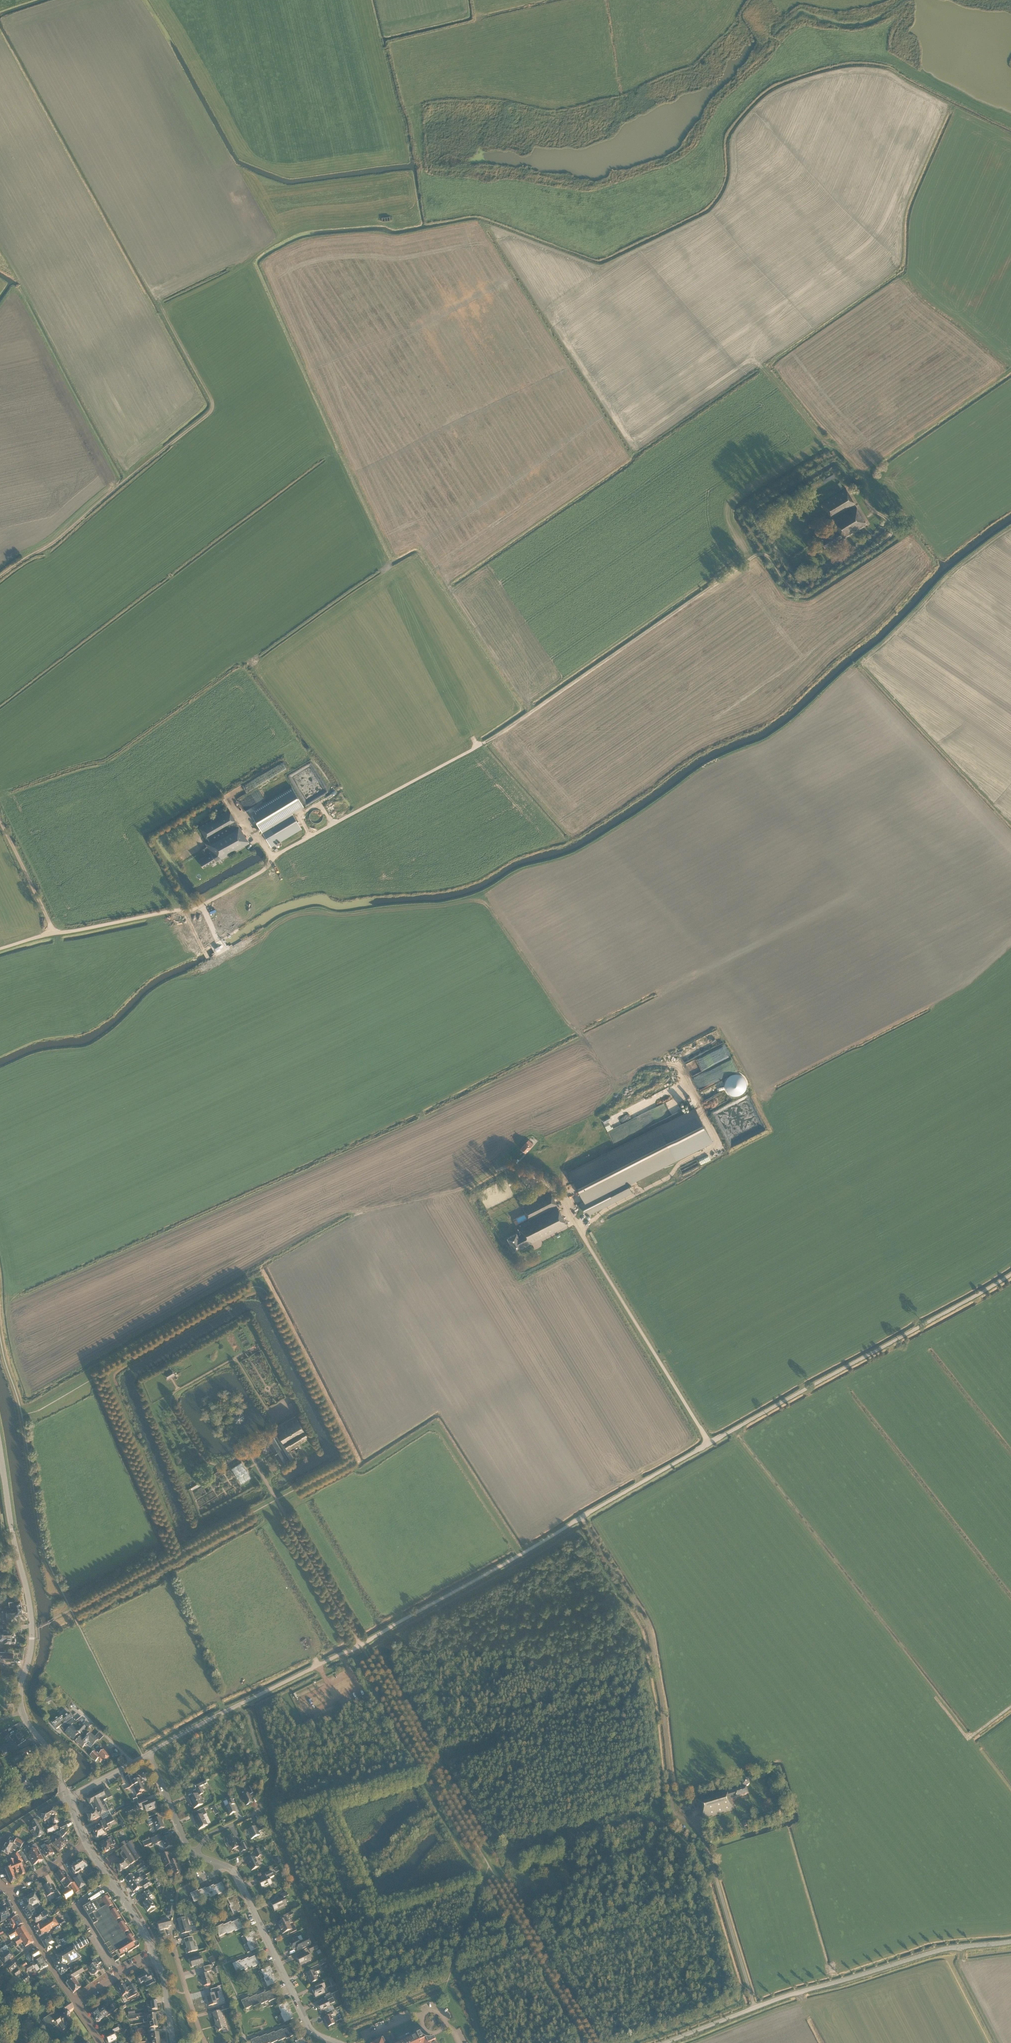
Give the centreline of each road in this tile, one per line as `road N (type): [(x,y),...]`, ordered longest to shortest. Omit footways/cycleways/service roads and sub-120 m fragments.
road 1 (unclassified): [(149,1754),(360,1644),(1010,1274)]
road 2 (track): [(481,745),(755,554),(770,557),(790,586),(810,587),(894,529),(873,496)]
road 3 (unclassified): [(0,949),(197,907),(277,854),(481,745)]
road 4 (track): [(0,578),(52,544),(212,409),(164,310),(259,254)]
road 5 (secondary): [(68,1798),(52,1755),(22,1710),(31,1611),(0,1451)]
road 6 (tertiary): [(665,2042),(934,1952),(1010,1942)]
road 7 (track): [(582,1517),(650,1631),(673,1803)]
road 8 (residential): [(339,2042),(309,2027),(235,1872),(196,1855)]
road 9 (track): [(855,662),(951,568),(1010,524)]
road 10 (residential): [(206,2042),(171,1940),(150,1944)]
road 11 (track): [(55,935),(0,823)]

